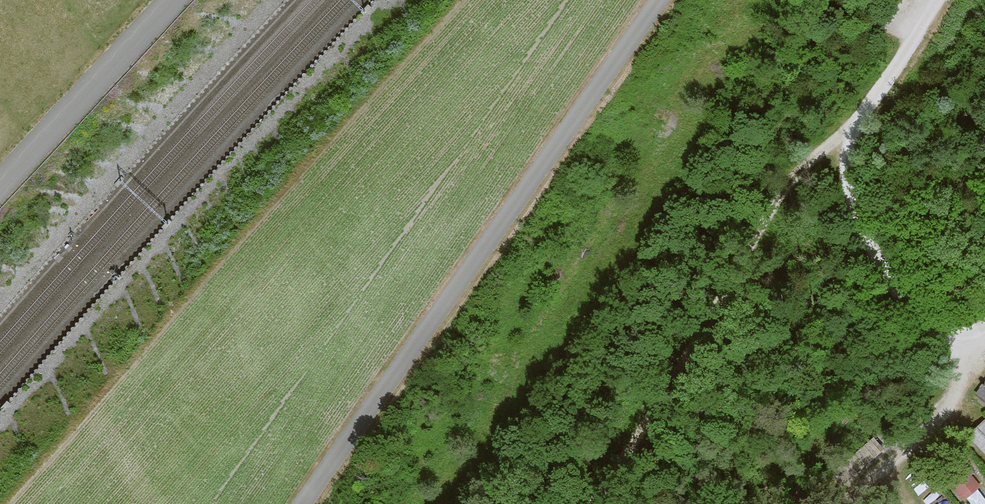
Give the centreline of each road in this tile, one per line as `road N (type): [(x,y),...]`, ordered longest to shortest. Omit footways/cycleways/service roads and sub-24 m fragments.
road 1 (unclassified): [(302,503),(660,0)]
road 2 (track): [(590,503),(651,416),(784,188),(851,125)]
road 3 (unclassified): [(0,189),(176,0)]

